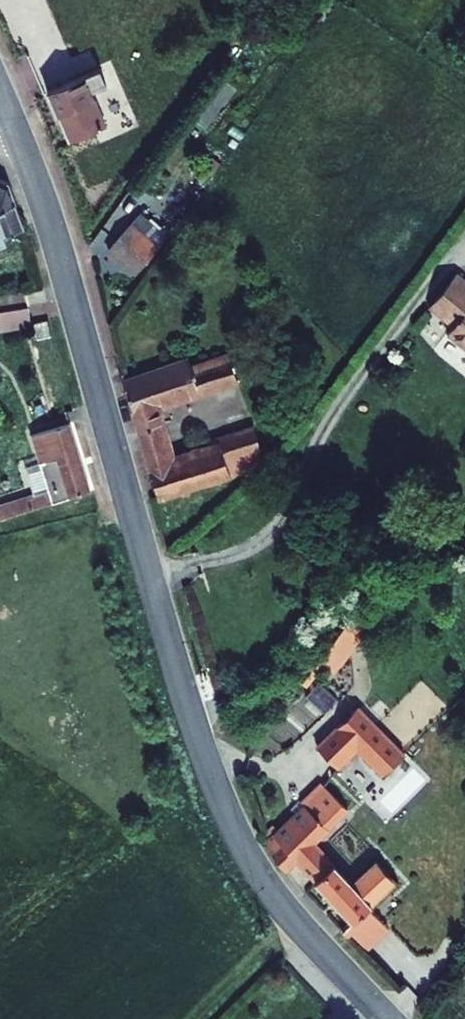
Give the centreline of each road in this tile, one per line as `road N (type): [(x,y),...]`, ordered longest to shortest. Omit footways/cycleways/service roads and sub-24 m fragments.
road 1 (tertiary): [(14,127),(220,798),(278,900),(386,1018)]

